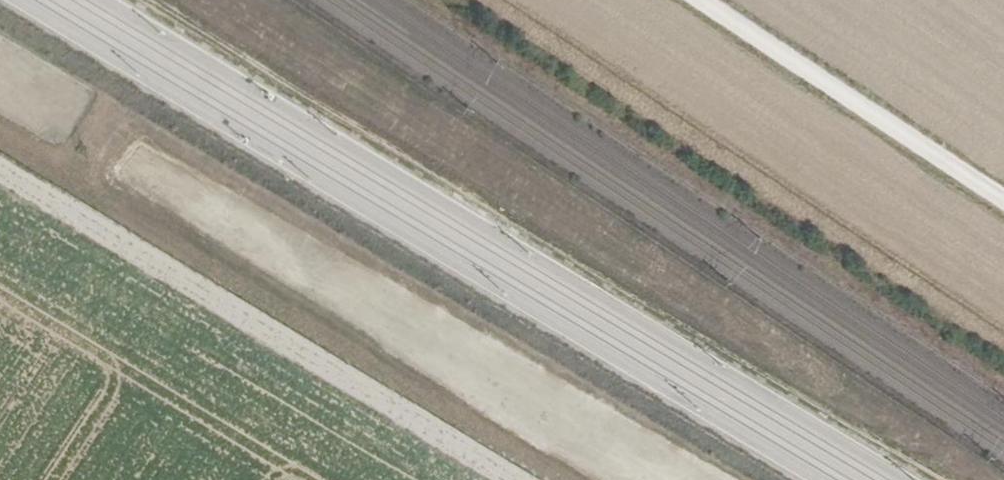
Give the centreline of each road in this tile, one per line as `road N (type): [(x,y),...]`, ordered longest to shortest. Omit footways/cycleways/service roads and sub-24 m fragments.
road 1 (track): [(517,479),(0,166)]
road 2 (track): [(700,0),(1003,203)]

